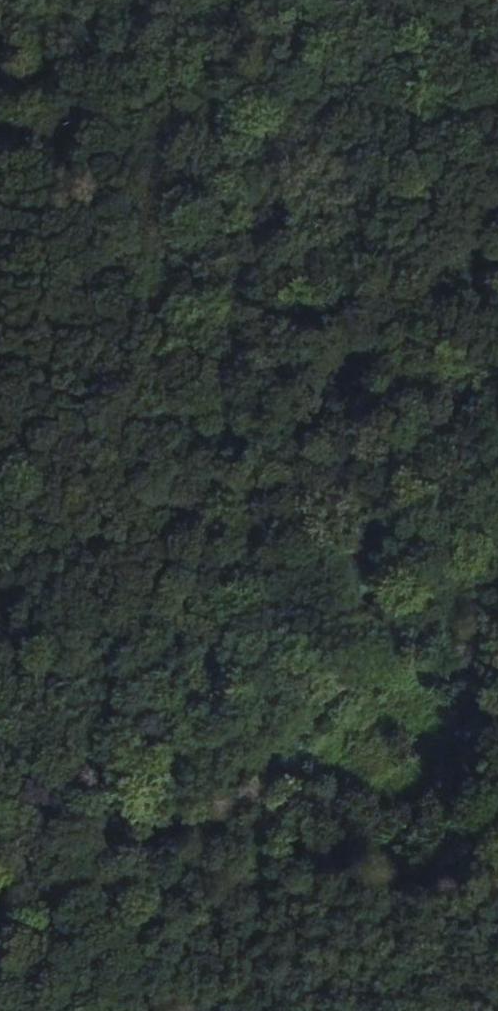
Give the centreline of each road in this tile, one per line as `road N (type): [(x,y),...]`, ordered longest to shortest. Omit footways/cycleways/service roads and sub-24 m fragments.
road 1 (track): [(0,912),(497,552)]

